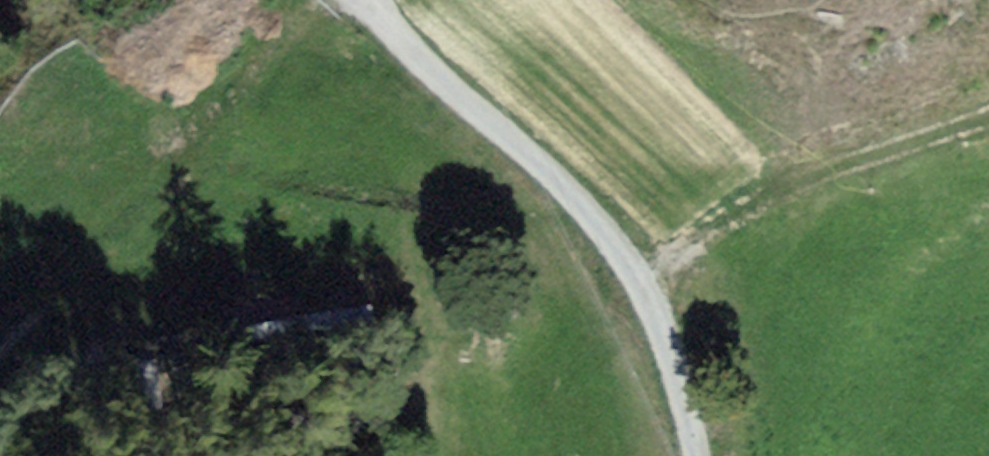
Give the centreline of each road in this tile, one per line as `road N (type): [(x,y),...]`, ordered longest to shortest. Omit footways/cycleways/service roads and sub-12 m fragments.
road 1 (track): [(359,1),(289,8),(0,342)]
road 2 (track): [(359,1),(534,161),(644,277)]
road 3 (track): [(644,277),(813,190),(988,129)]
road 4 (track): [(145,181),(105,357),(47,455)]
road 5 (track): [(644,277),(700,455)]

